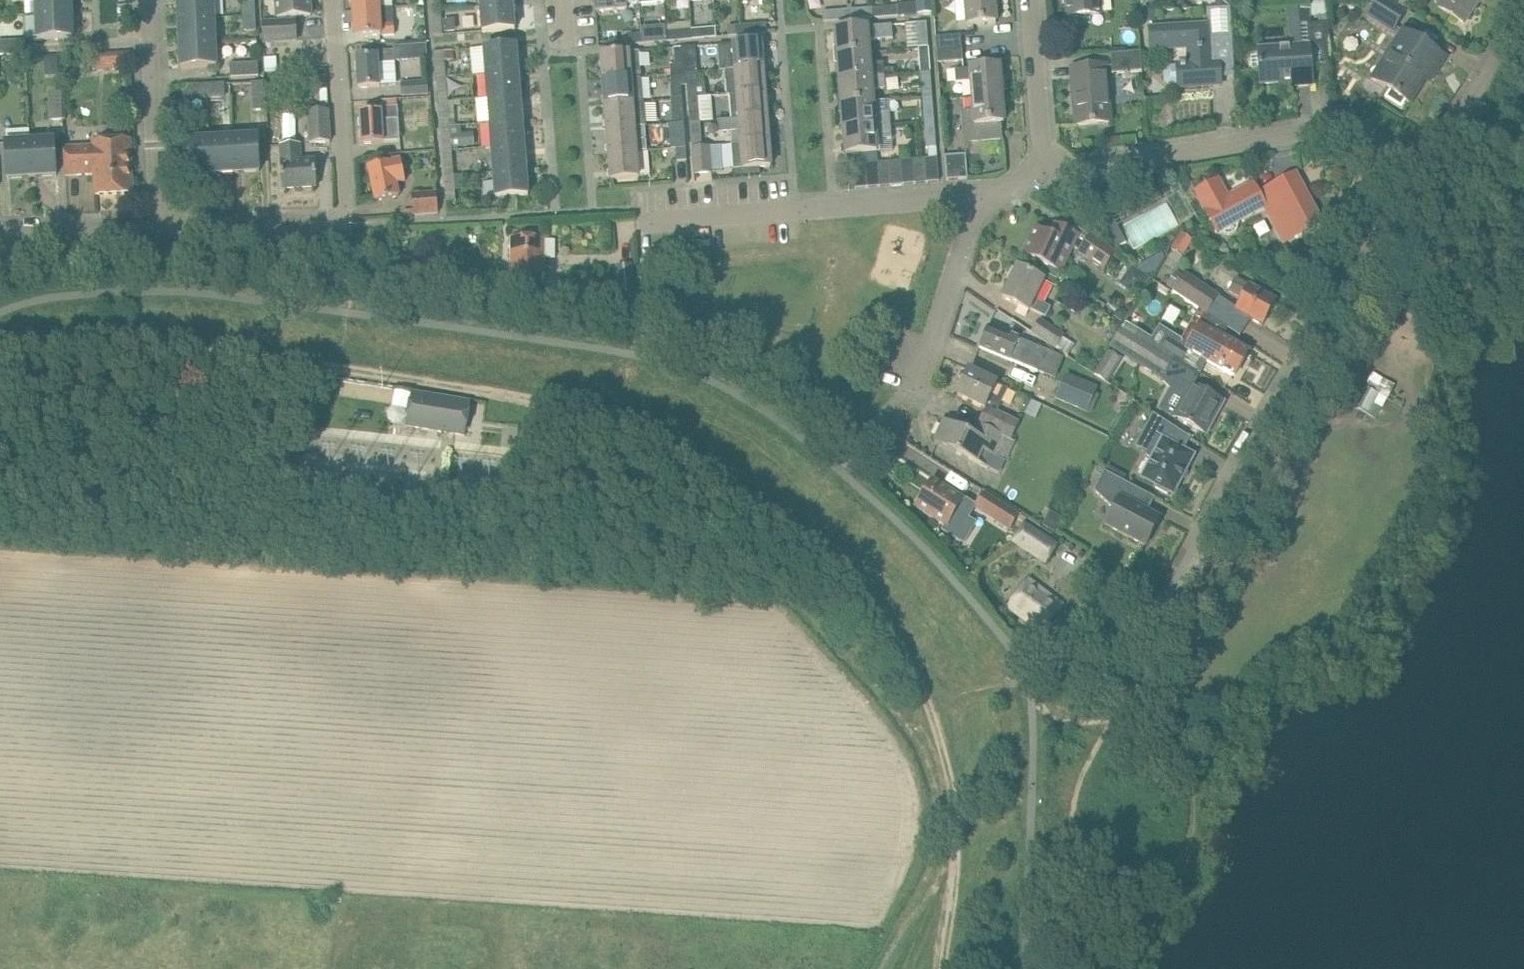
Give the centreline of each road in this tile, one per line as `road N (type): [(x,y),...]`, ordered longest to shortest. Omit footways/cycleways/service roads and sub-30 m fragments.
road 1 (track): [(0,344),(78,342),(295,365),(552,408),(622,434),(737,495),(852,598),(903,672)]
road 2 (residential): [(1146,637),(1264,421),(1423,171)]
road 3 (residential): [(159,228),(339,223),(345,213),(333,0)]
road 4 (residential): [(1423,171),(1351,128),(1324,127),(1044,173)]
road 5 (residential): [(978,197),(644,221)]
road 6 (track): [(903,672),(941,754),(954,816),(958,968)]
road 7 (residential): [(159,228),(148,0)]
road 8 (residential): [(913,390),(978,197)]
road 9 (residential): [(1423,171),(1523,19)]
road 10 (residential): [(1044,173),(1031,0)]
road 11 (residential): [(0,228),(159,228)]

